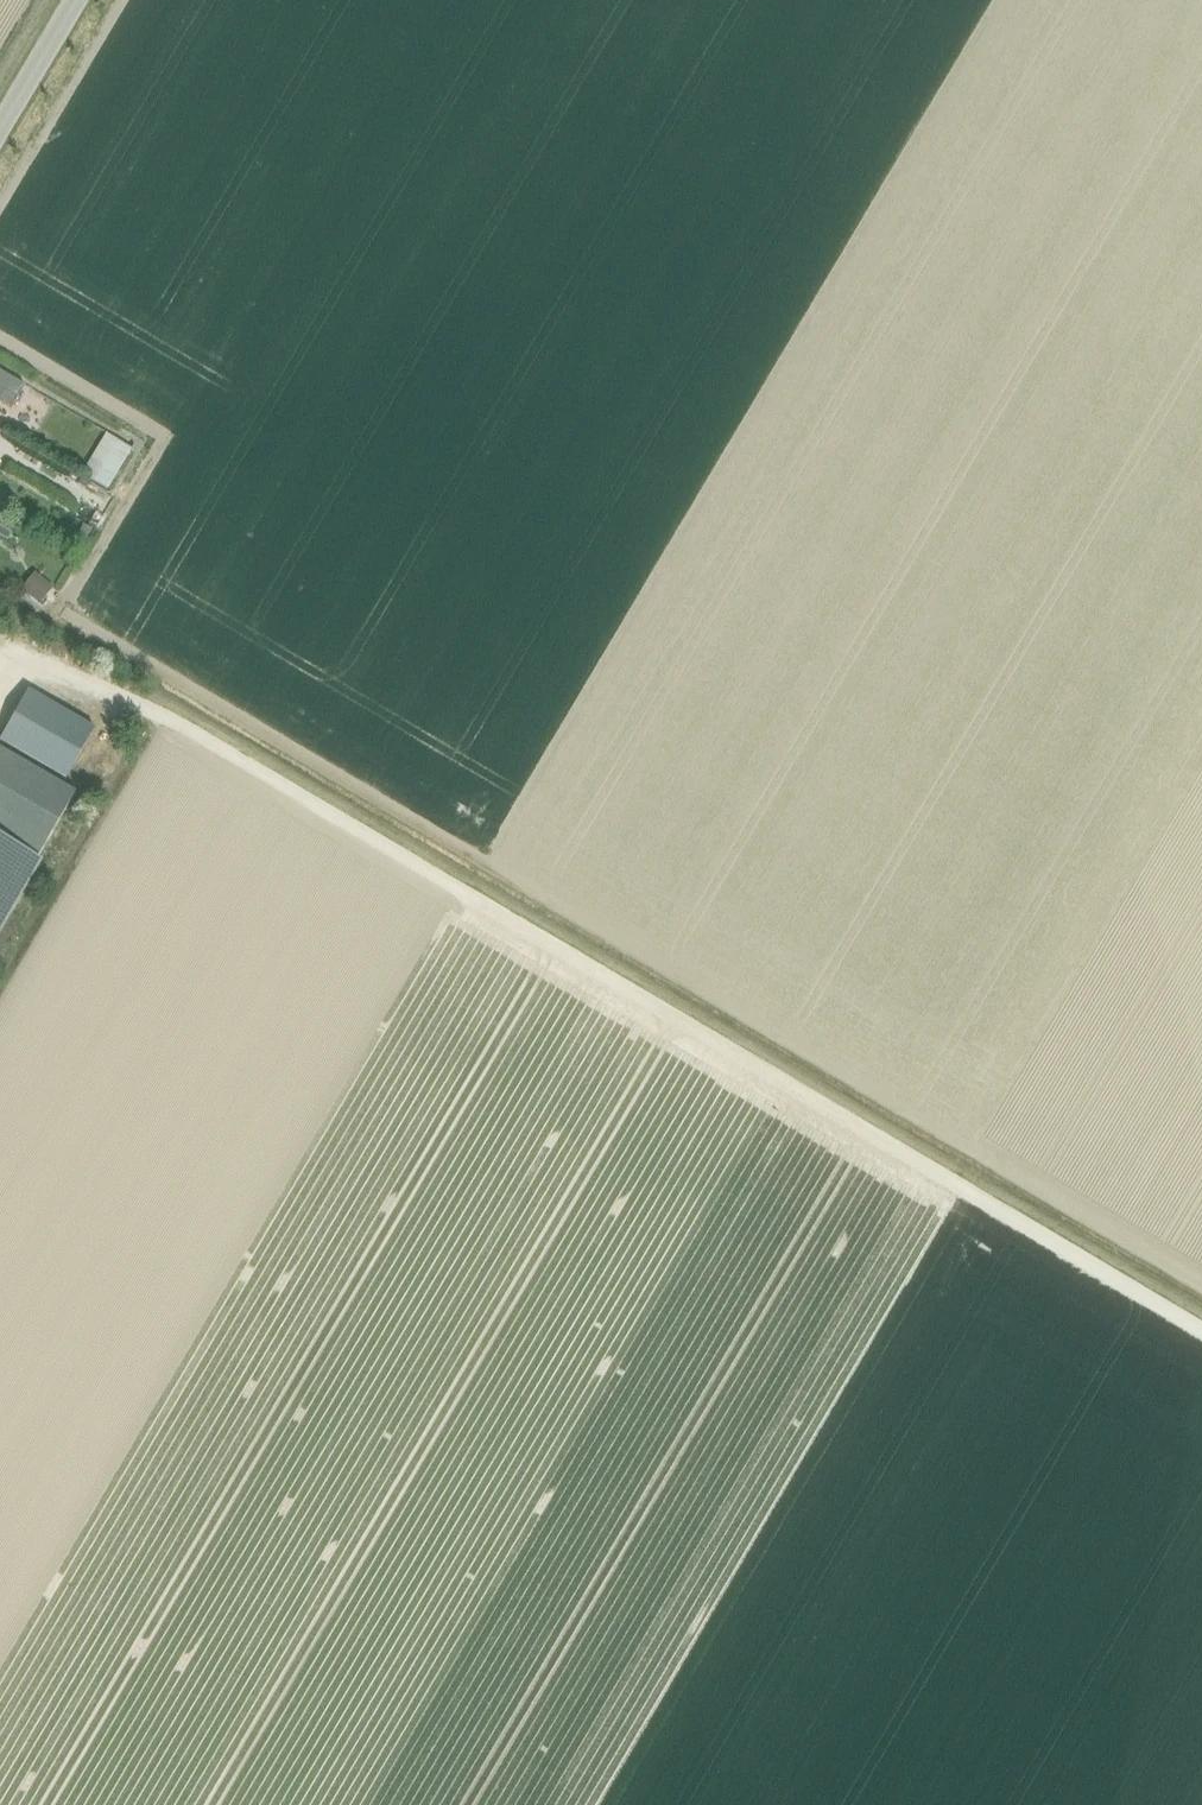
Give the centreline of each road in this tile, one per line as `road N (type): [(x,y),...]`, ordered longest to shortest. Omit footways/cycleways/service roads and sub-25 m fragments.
road 1 (unclassified): [(0,126),(75,0)]

